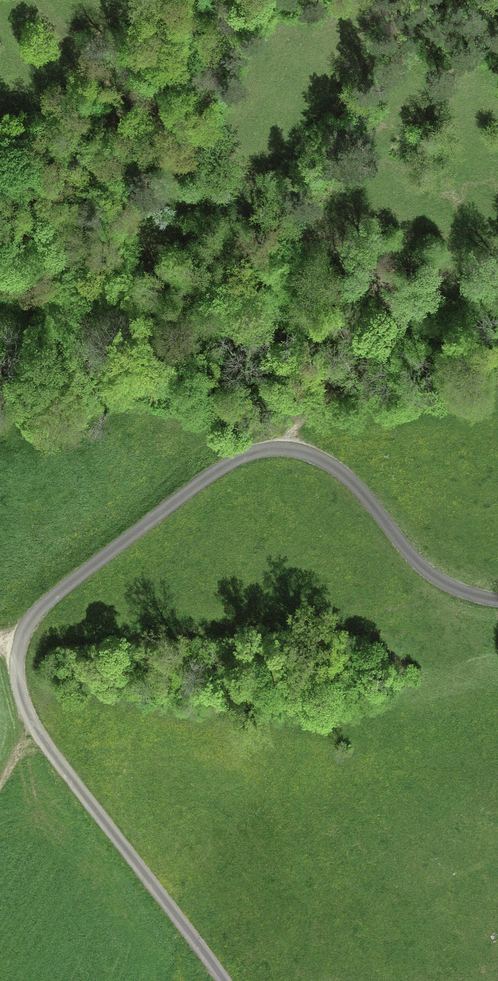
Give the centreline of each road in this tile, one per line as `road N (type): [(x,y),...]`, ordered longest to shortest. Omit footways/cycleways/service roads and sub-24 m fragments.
road 1 (residential): [(224,980),(32,722),(17,675),(29,623),(186,493),(237,459),(274,449),(331,465),(435,577),(497,600)]
road 2 (track): [(274,449),(393,343),(400,326),(394,295),(273,194),(92,67),(42,0)]

